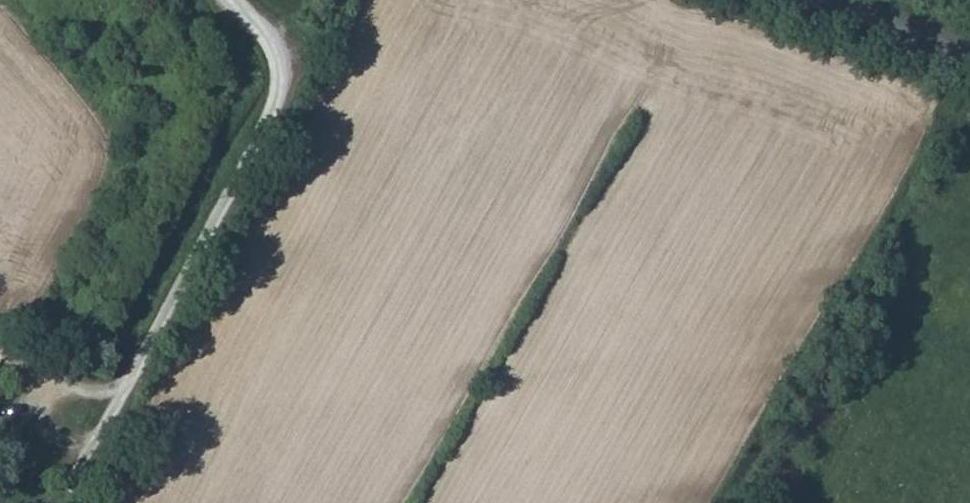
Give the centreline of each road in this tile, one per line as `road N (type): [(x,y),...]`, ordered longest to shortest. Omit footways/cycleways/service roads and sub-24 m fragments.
road 1 (residential): [(231,0),(284,63),(280,107),(90,453)]
road 2 (tertiary): [(969,58),(815,0)]

